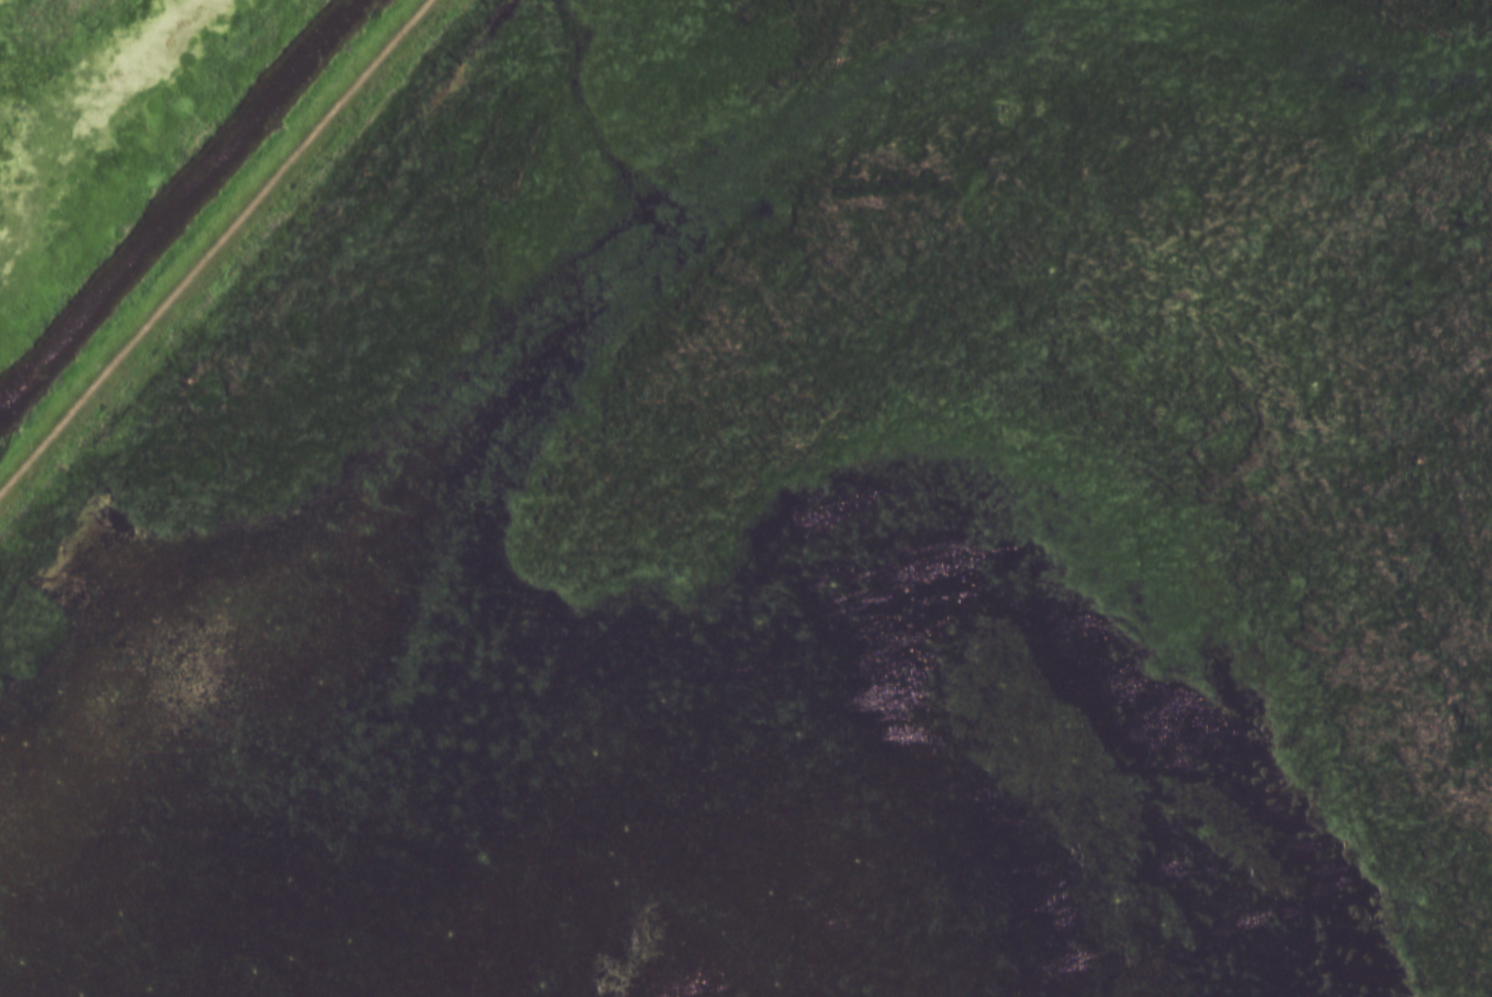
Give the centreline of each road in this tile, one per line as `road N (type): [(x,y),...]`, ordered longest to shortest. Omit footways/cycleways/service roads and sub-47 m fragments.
road 1 (track): [(0,492),(428,0)]

